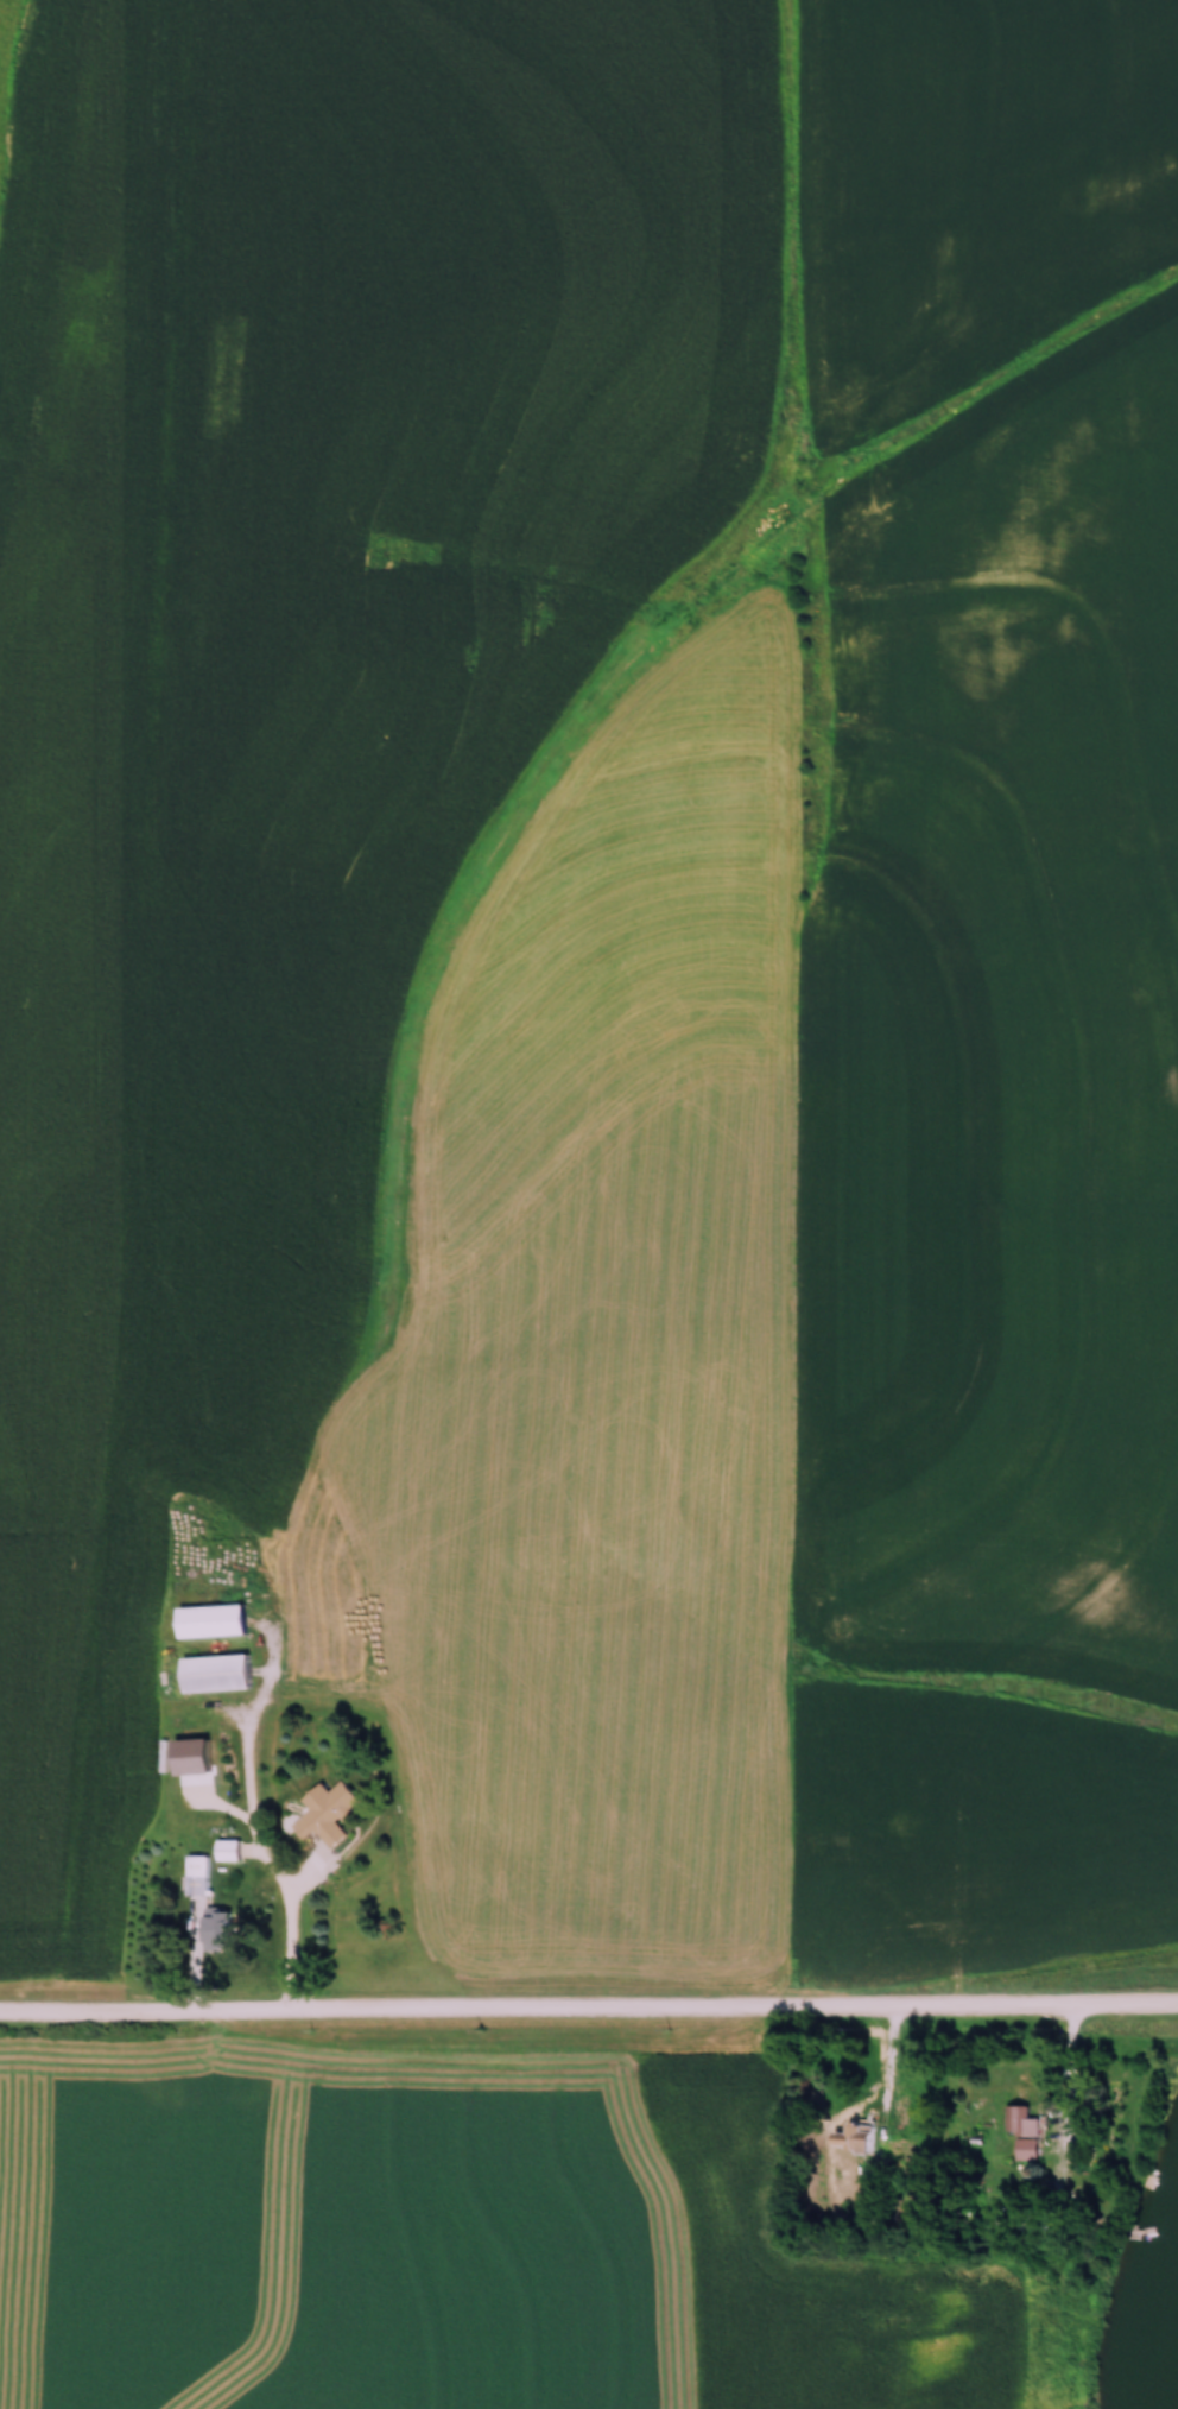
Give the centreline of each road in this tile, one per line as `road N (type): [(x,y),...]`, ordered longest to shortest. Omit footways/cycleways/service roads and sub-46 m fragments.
road 1 (residential): [(0,2015),(1177,2003)]

